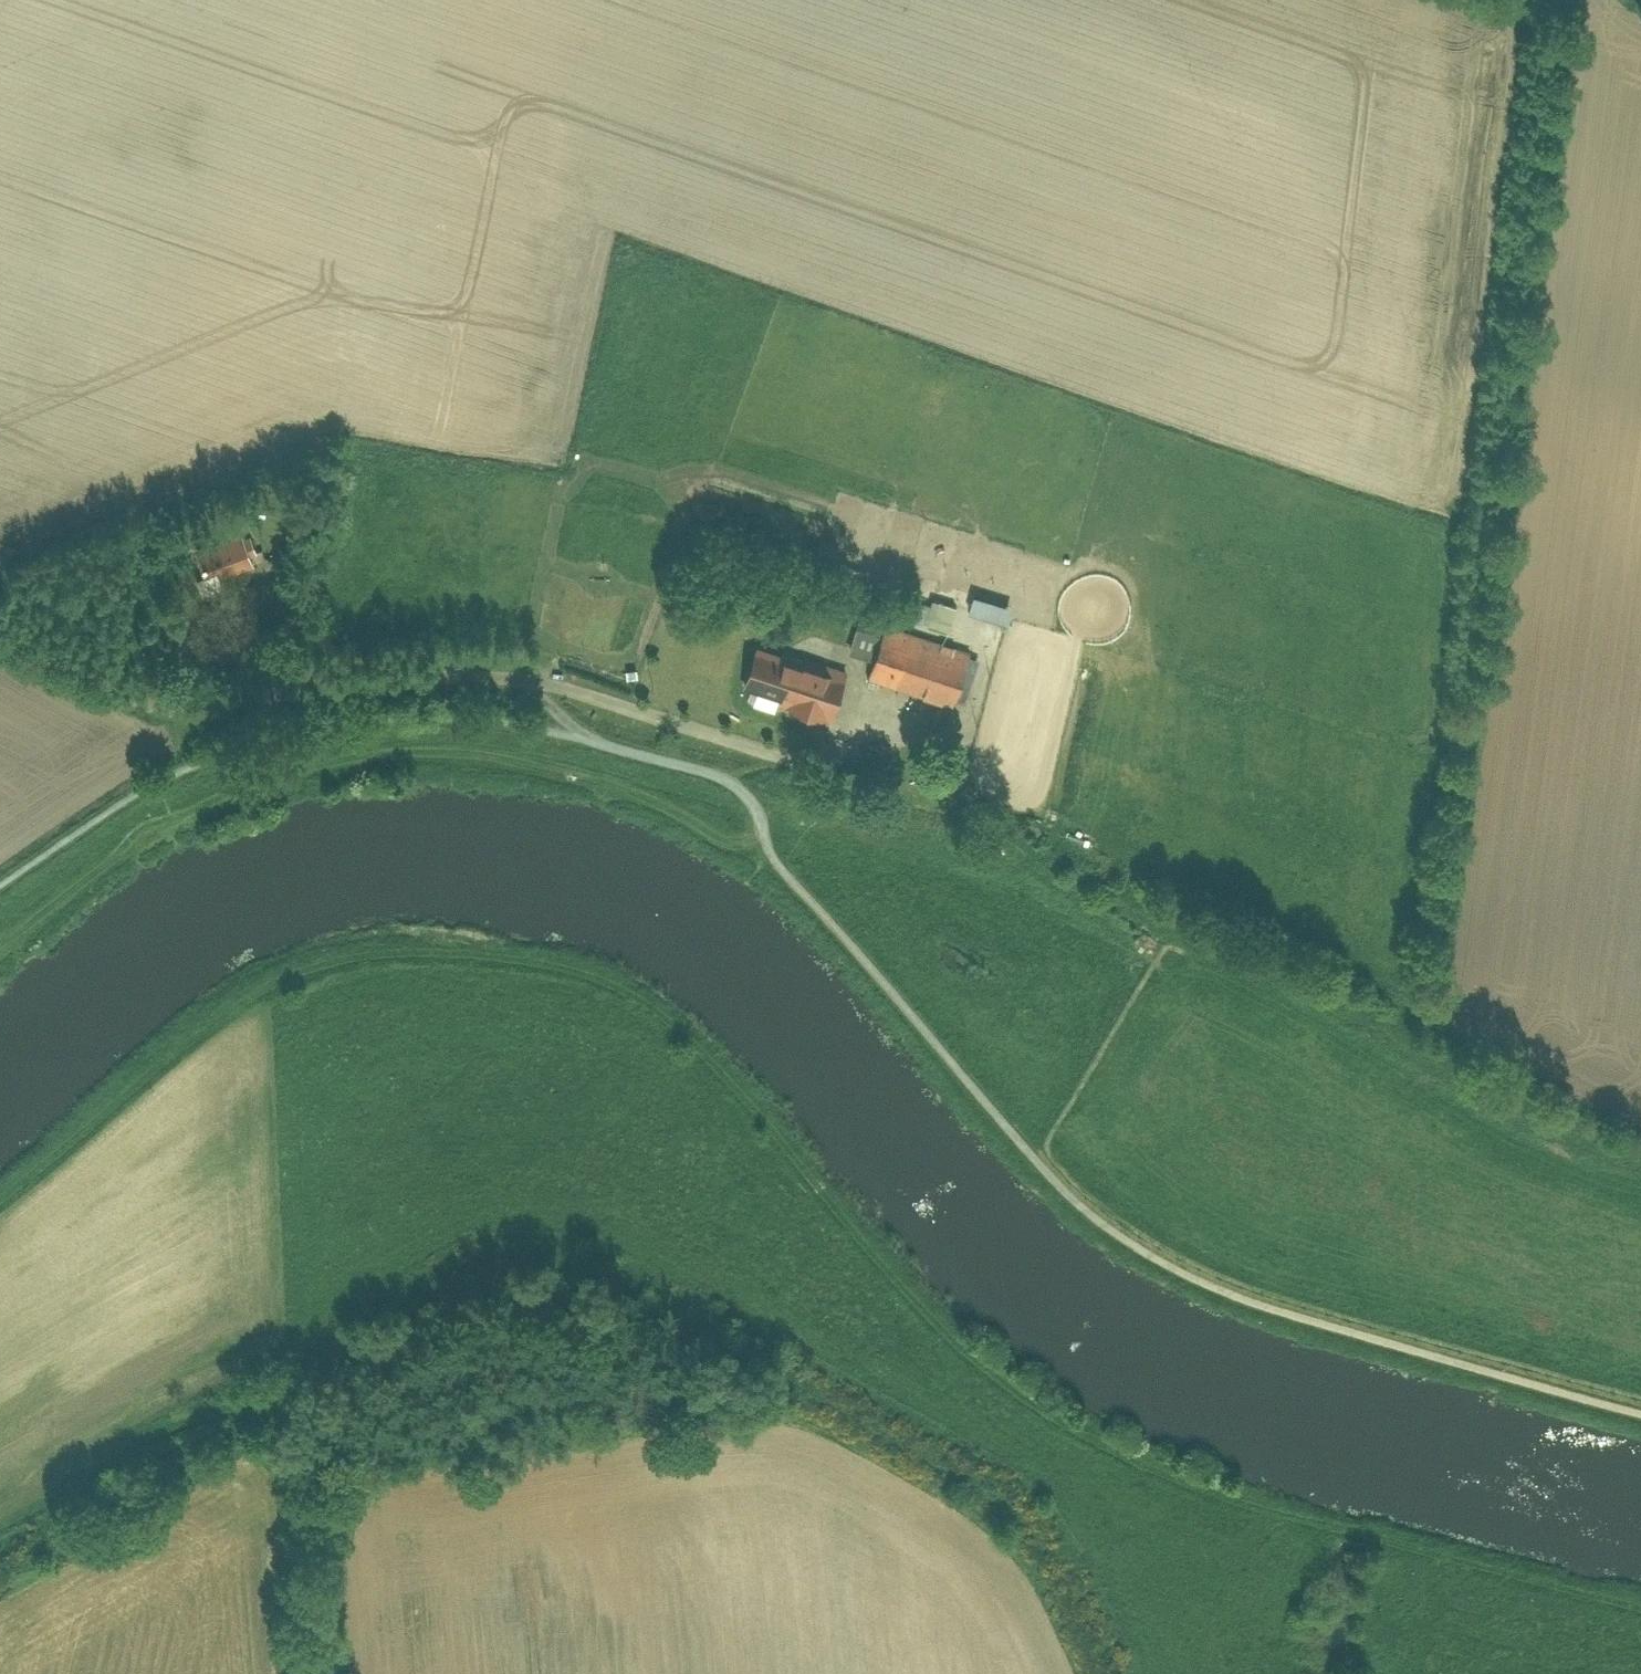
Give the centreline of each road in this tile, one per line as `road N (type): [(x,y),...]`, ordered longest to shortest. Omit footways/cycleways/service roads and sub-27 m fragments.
road 1 (residential): [(0,631),(142,705),(240,707),(282,693),(381,681),(535,679),(849,766)]

